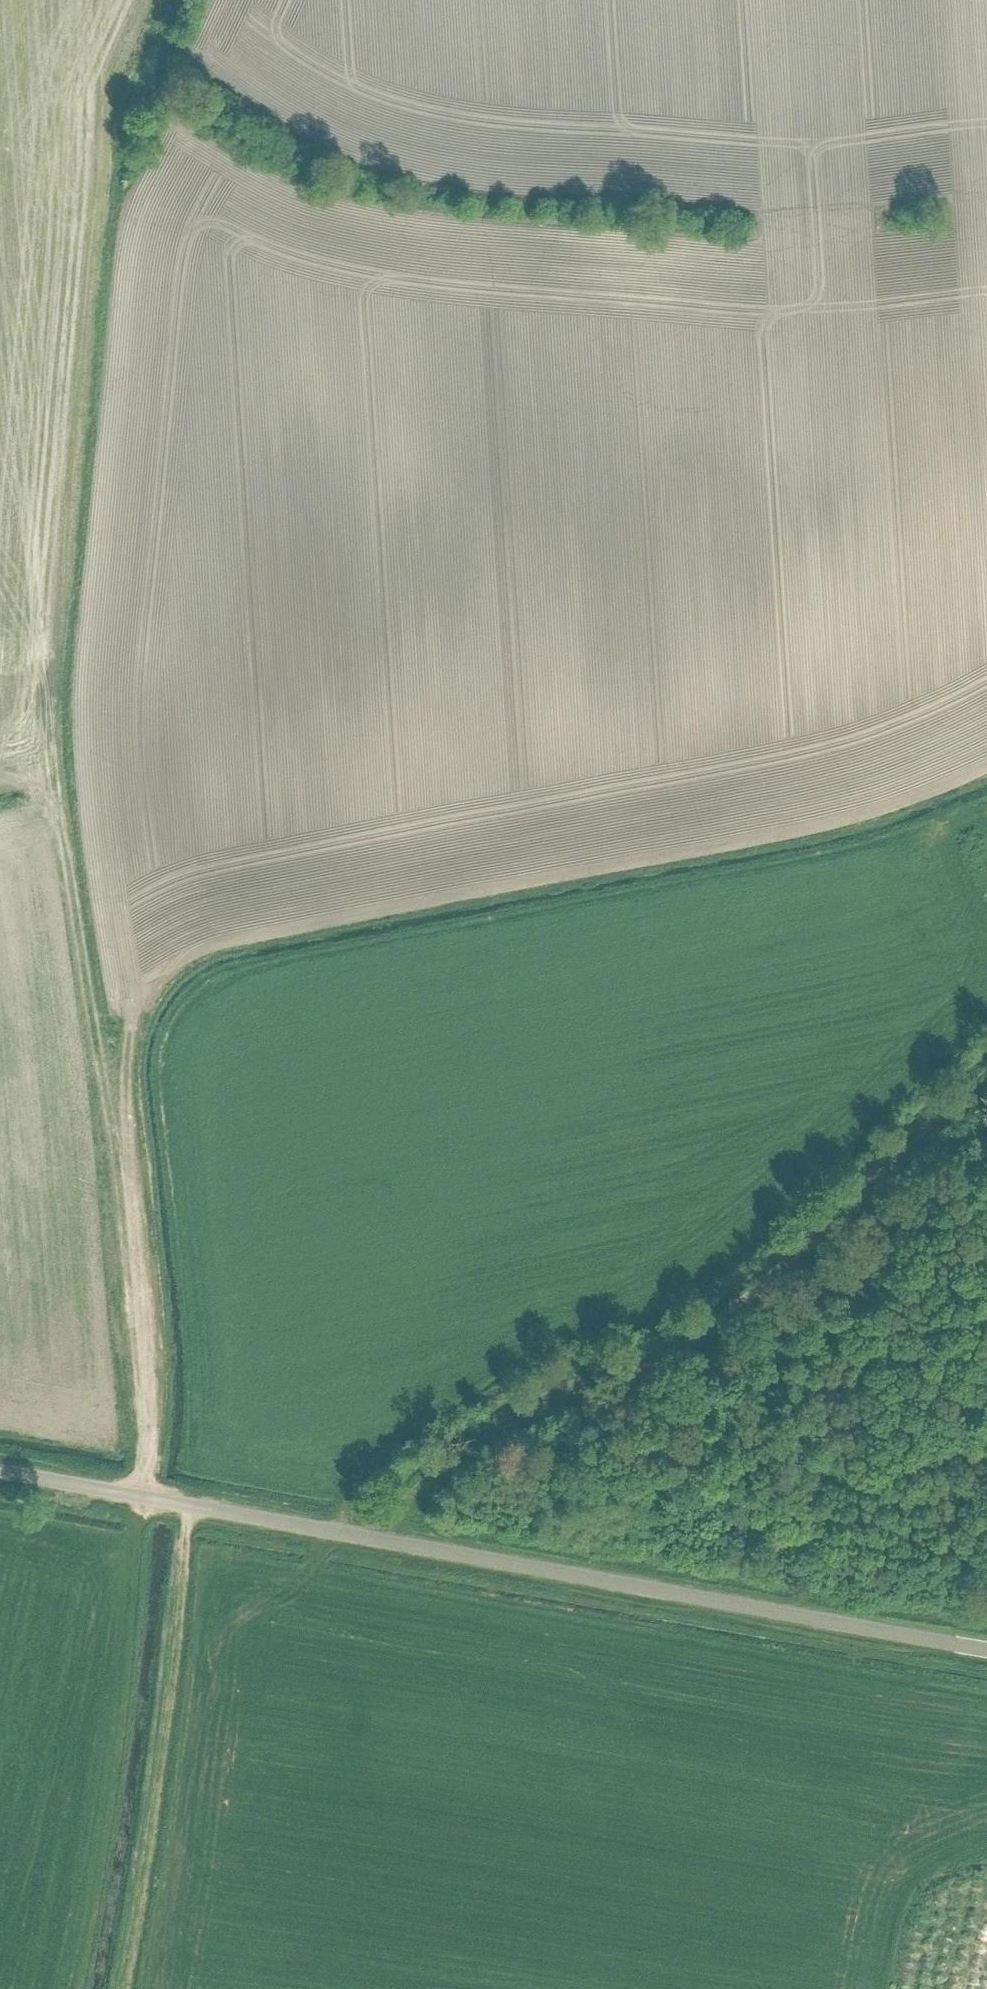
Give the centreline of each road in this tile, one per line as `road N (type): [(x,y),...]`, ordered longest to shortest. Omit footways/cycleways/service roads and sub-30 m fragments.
road 1 (unclassified): [(986,1648),(0,1470)]
road 2 (track): [(380,1538),(427,1477),(491,1429),(704,1331),(986,1071)]
road 3 (track): [(188,1504),(162,1752),(124,1988)]

